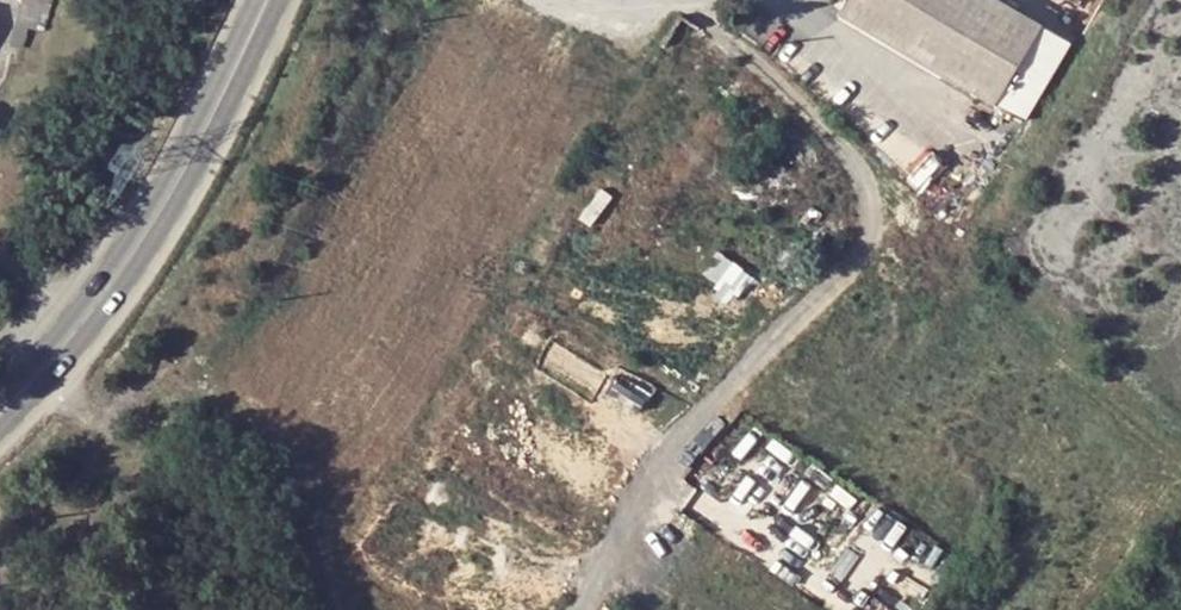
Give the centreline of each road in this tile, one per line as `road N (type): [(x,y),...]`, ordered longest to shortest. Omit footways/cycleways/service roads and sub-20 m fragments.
road 1 (secondary): [(0,416),(55,364),(124,279),(186,180),(272,0)]

